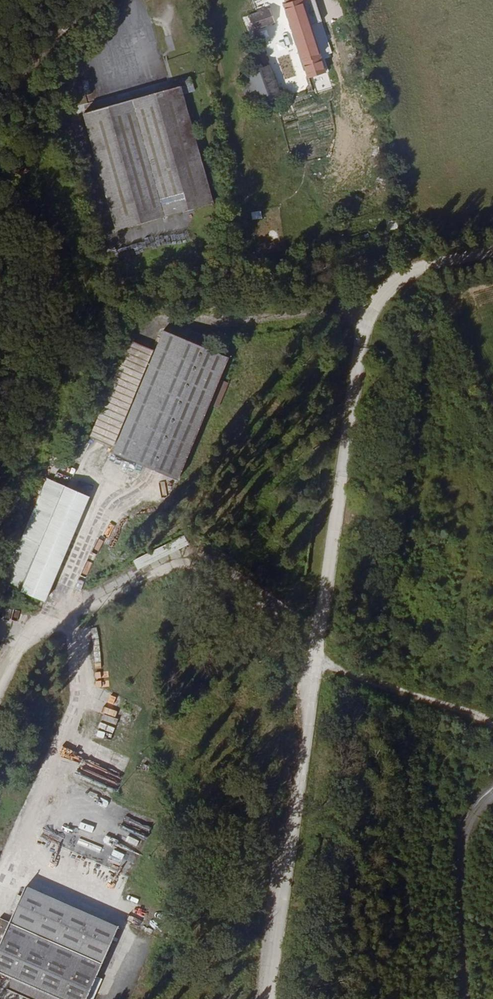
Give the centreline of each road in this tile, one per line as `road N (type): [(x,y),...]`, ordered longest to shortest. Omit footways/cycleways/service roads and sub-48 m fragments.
road 1 (unclassified): [(0,111),(30,66),(100,0)]

